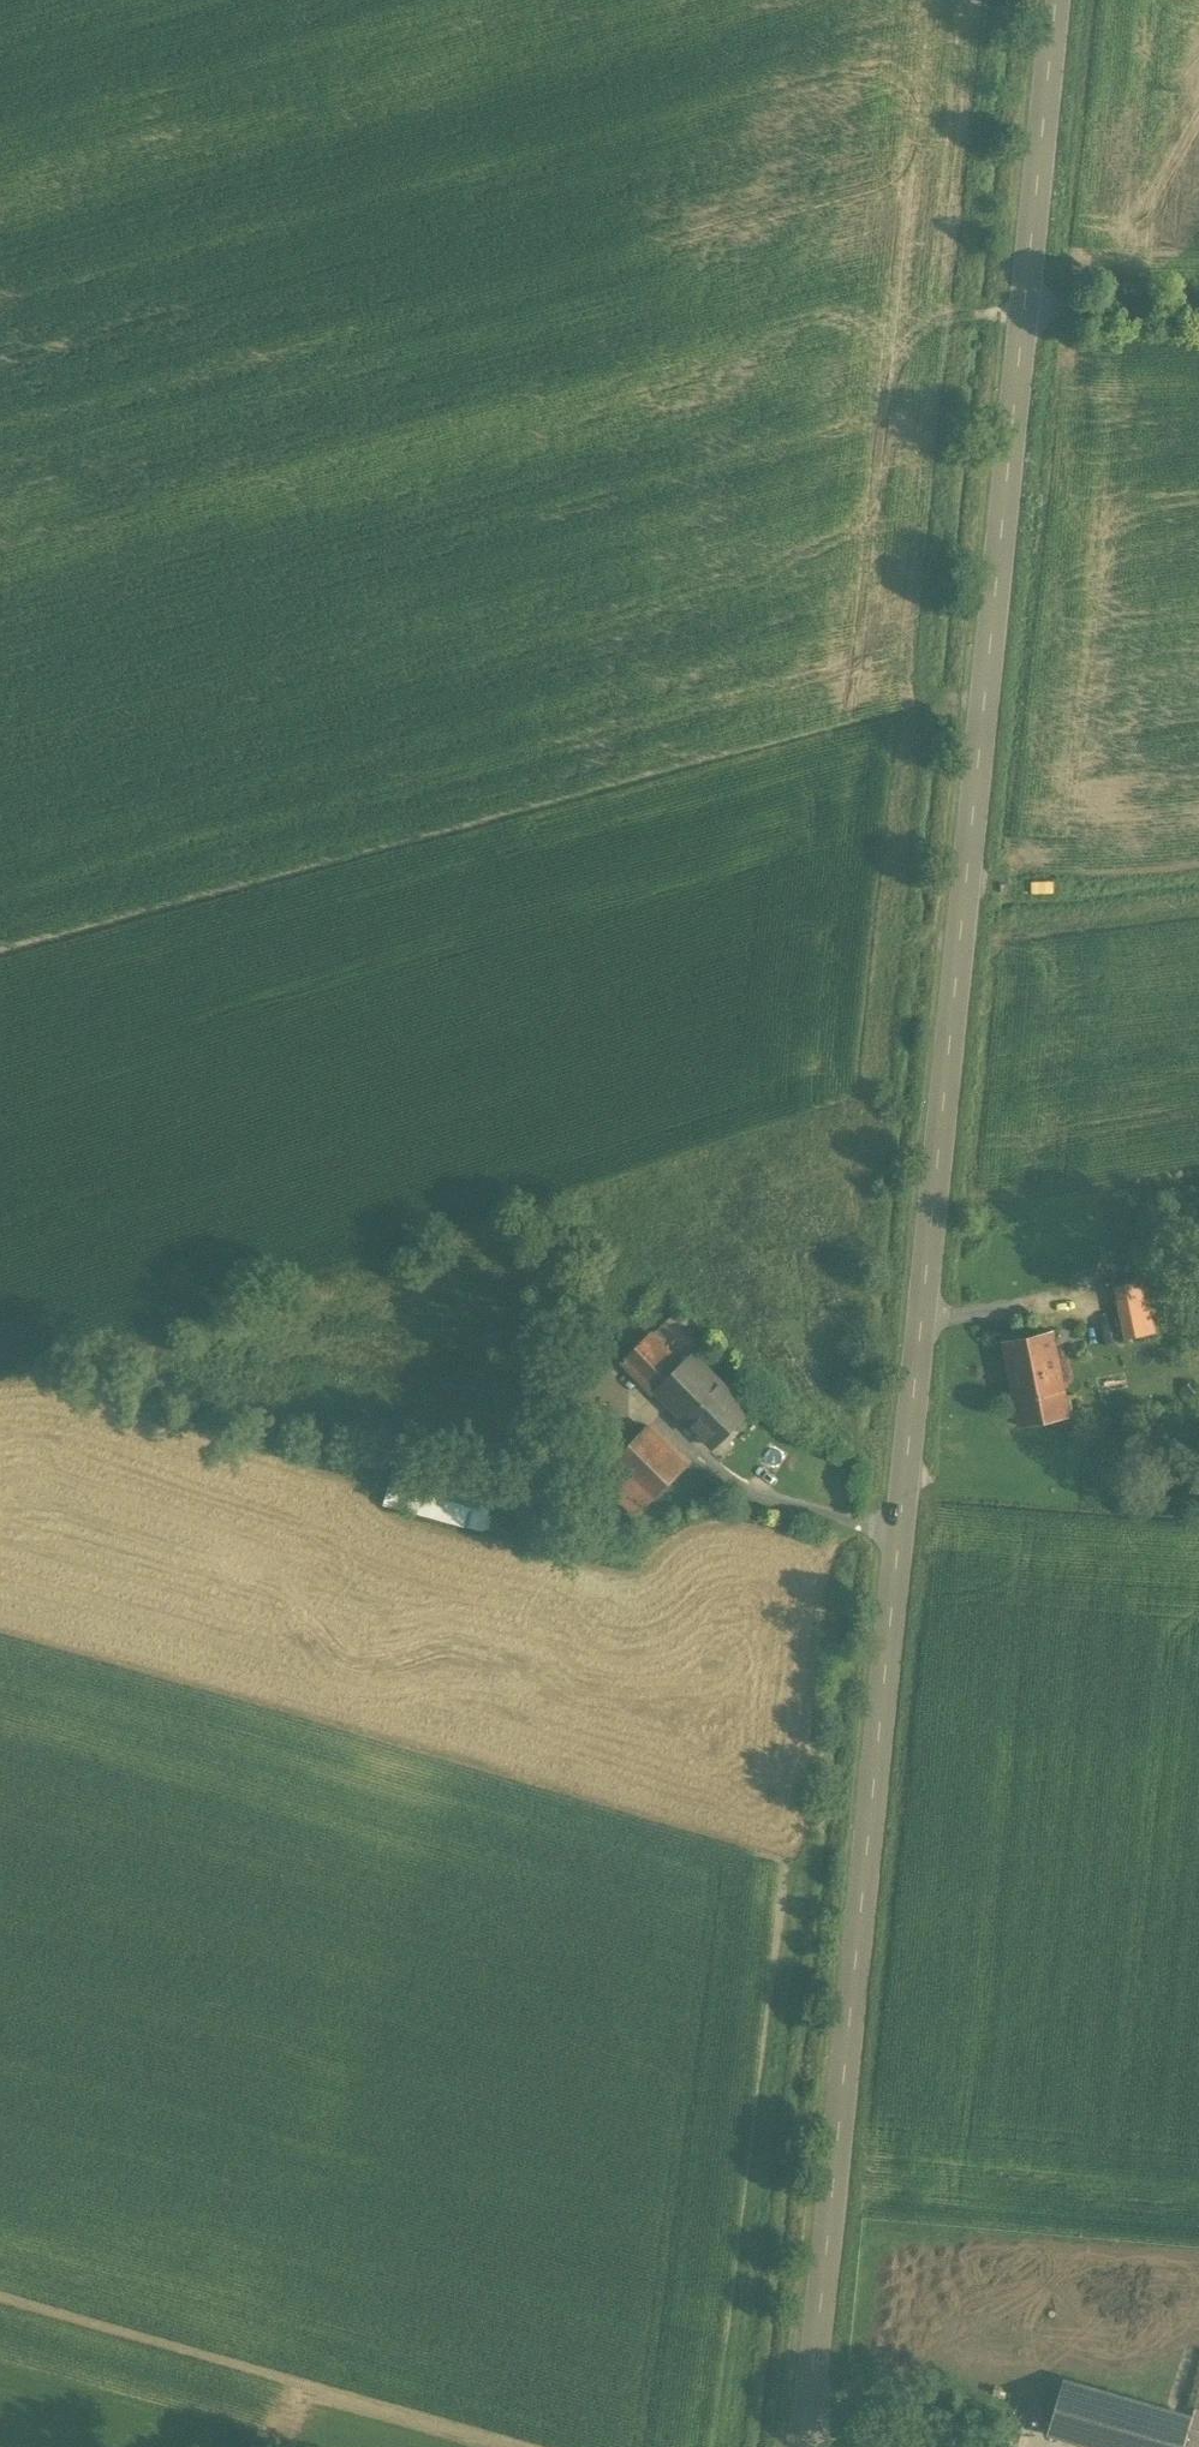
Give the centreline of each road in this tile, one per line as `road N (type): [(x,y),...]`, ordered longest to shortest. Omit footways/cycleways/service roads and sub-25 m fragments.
road 1 (tertiary): [(796,2446),(826,2262),(1054,0)]

